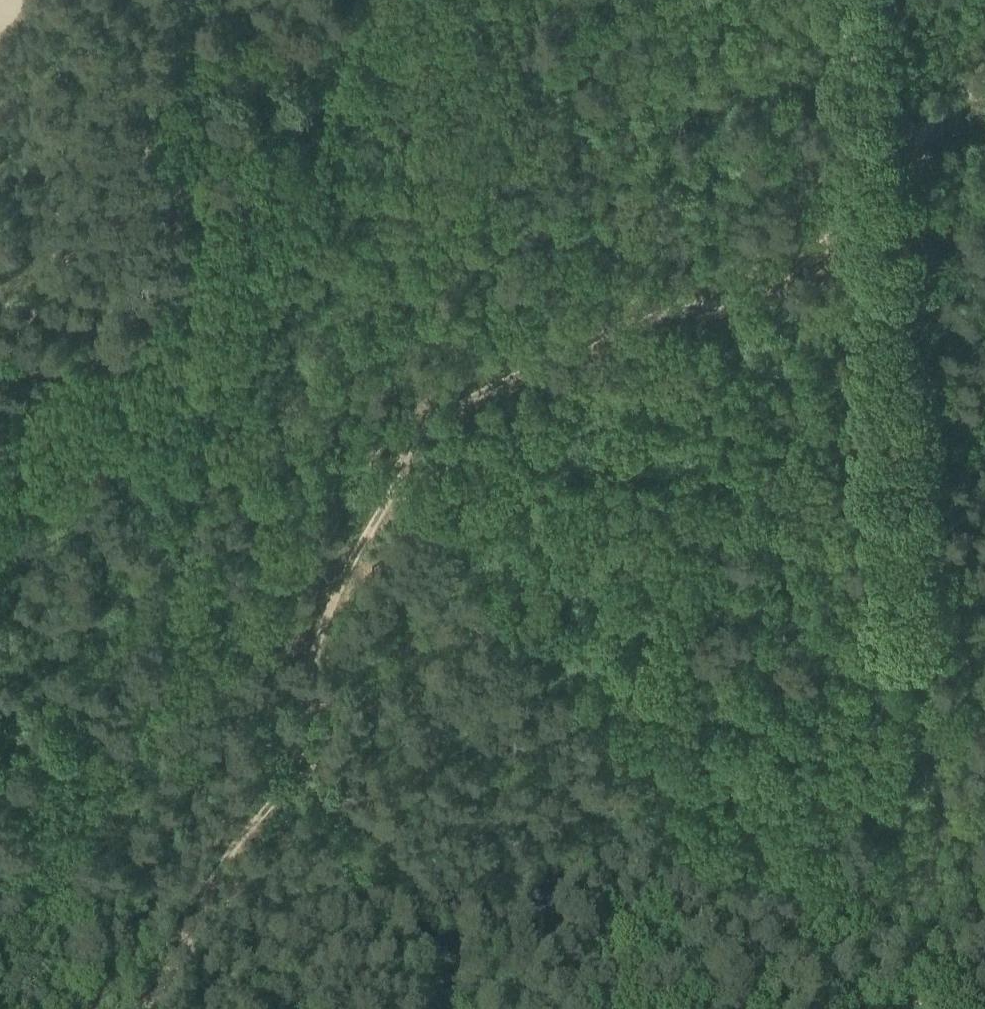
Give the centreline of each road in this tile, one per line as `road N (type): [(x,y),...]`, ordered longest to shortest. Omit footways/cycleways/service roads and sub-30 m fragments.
road 1 (track): [(146,1008),(299,759),(316,698)]

